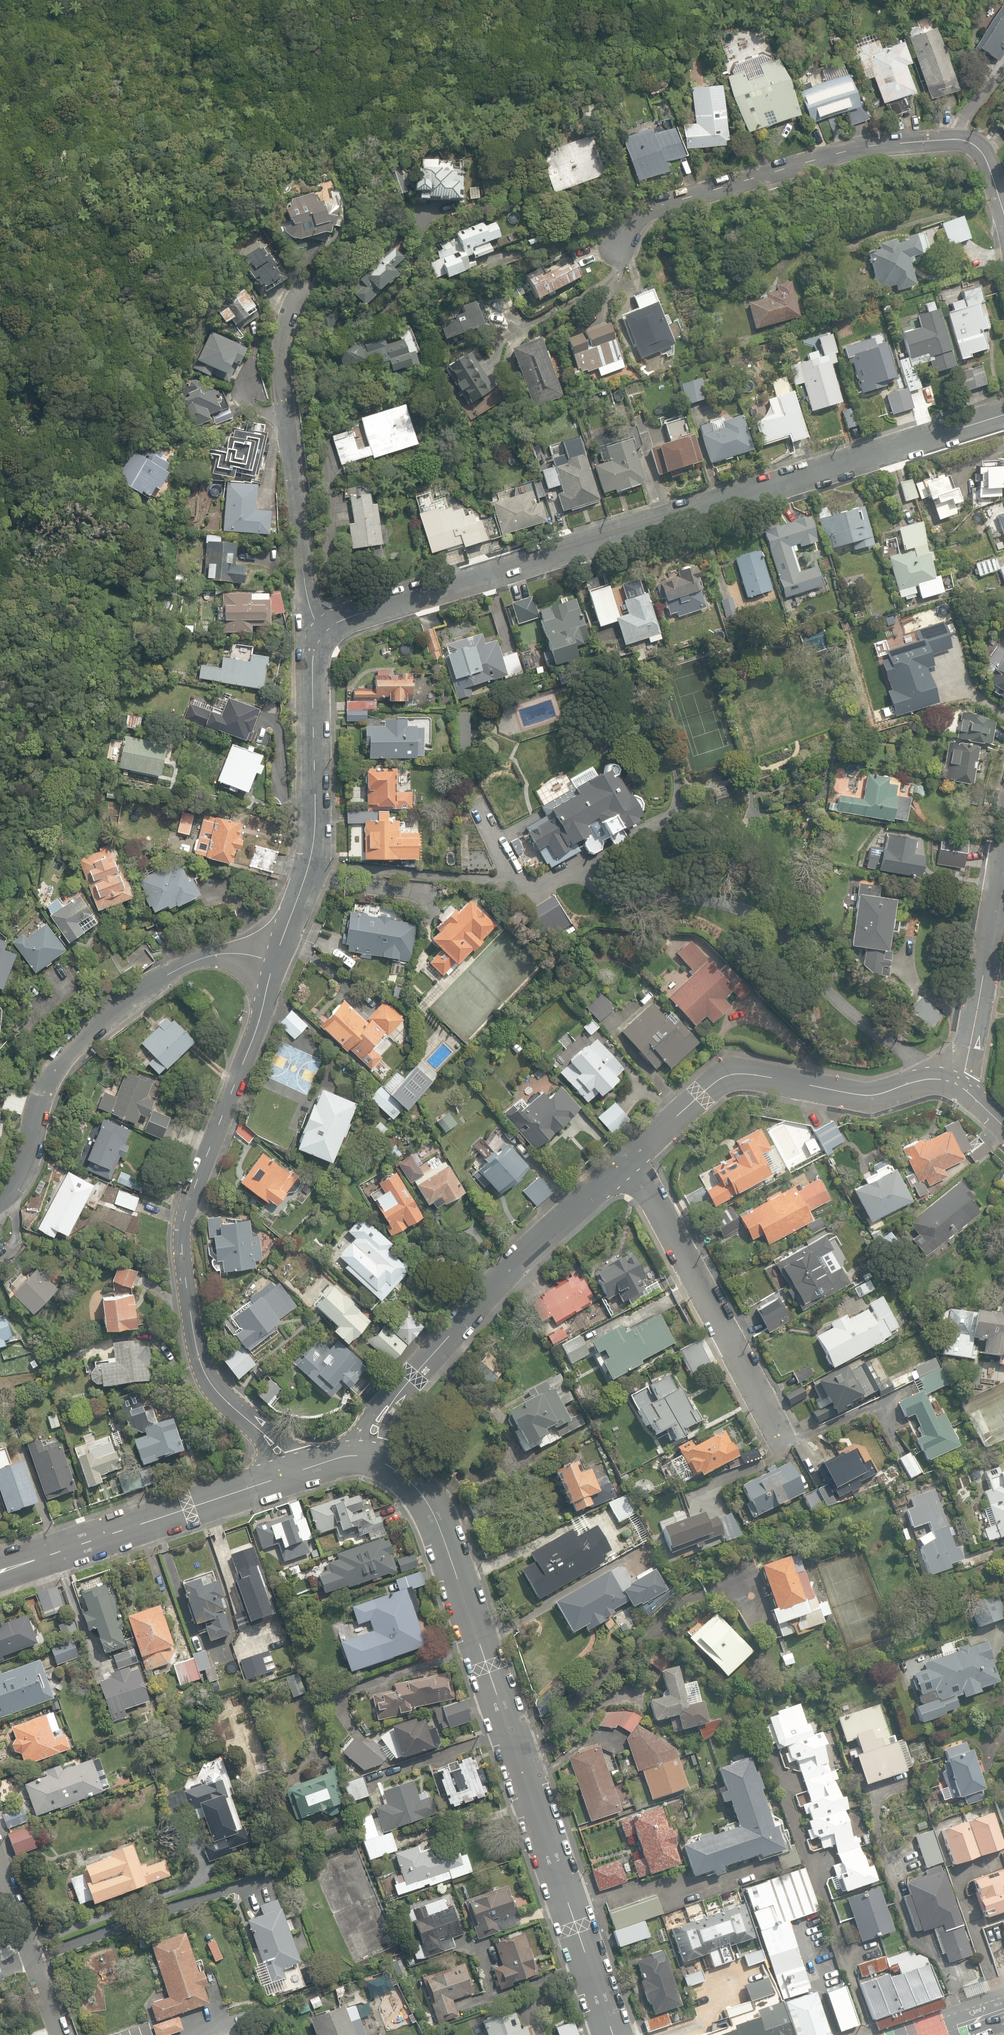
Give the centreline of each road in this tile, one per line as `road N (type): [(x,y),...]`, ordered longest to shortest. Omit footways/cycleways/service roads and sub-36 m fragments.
road 1 (residential): [(326,630),(414,595),(1003,414)]
road 2 (residential): [(612,2034),(439,1511),(420,1484),(372,1452)]
road 3 (residential): [(288,1474),(279,1450),(206,1375),(182,1250),(183,1220),(275,961)]
road 4 (residential): [(1003,214),(985,157),(972,143),(951,139),(858,149),(751,178),(655,209),(611,244)]
road 5 (residential): [(275,961),(206,956),(83,1036),(51,1070),(23,1168),(0,1195)]
road 6 (tertiary): [(372,1452),(381,1415),(496,1281),(626,1164)]
road 7 (tertiary): [(626,1164),(725,1076),(871,1095),(932,1079),(955,1084)]
road 8 (residential): [(326,630),(304,580),(282,385),(287,313),(305,286)]
road 9 (residential): [(275,961),(311,854),(313,659),(326,630)]
road 10 (residential): [(626,1164),(784,1443)]
road 11 (tertiary): [(0,1571),(288,1474)]
road 12 (residential): [(955,1084),(976,1017),(1003,845)]
road 13 (residential): [(0,1870),(62,2034)]

